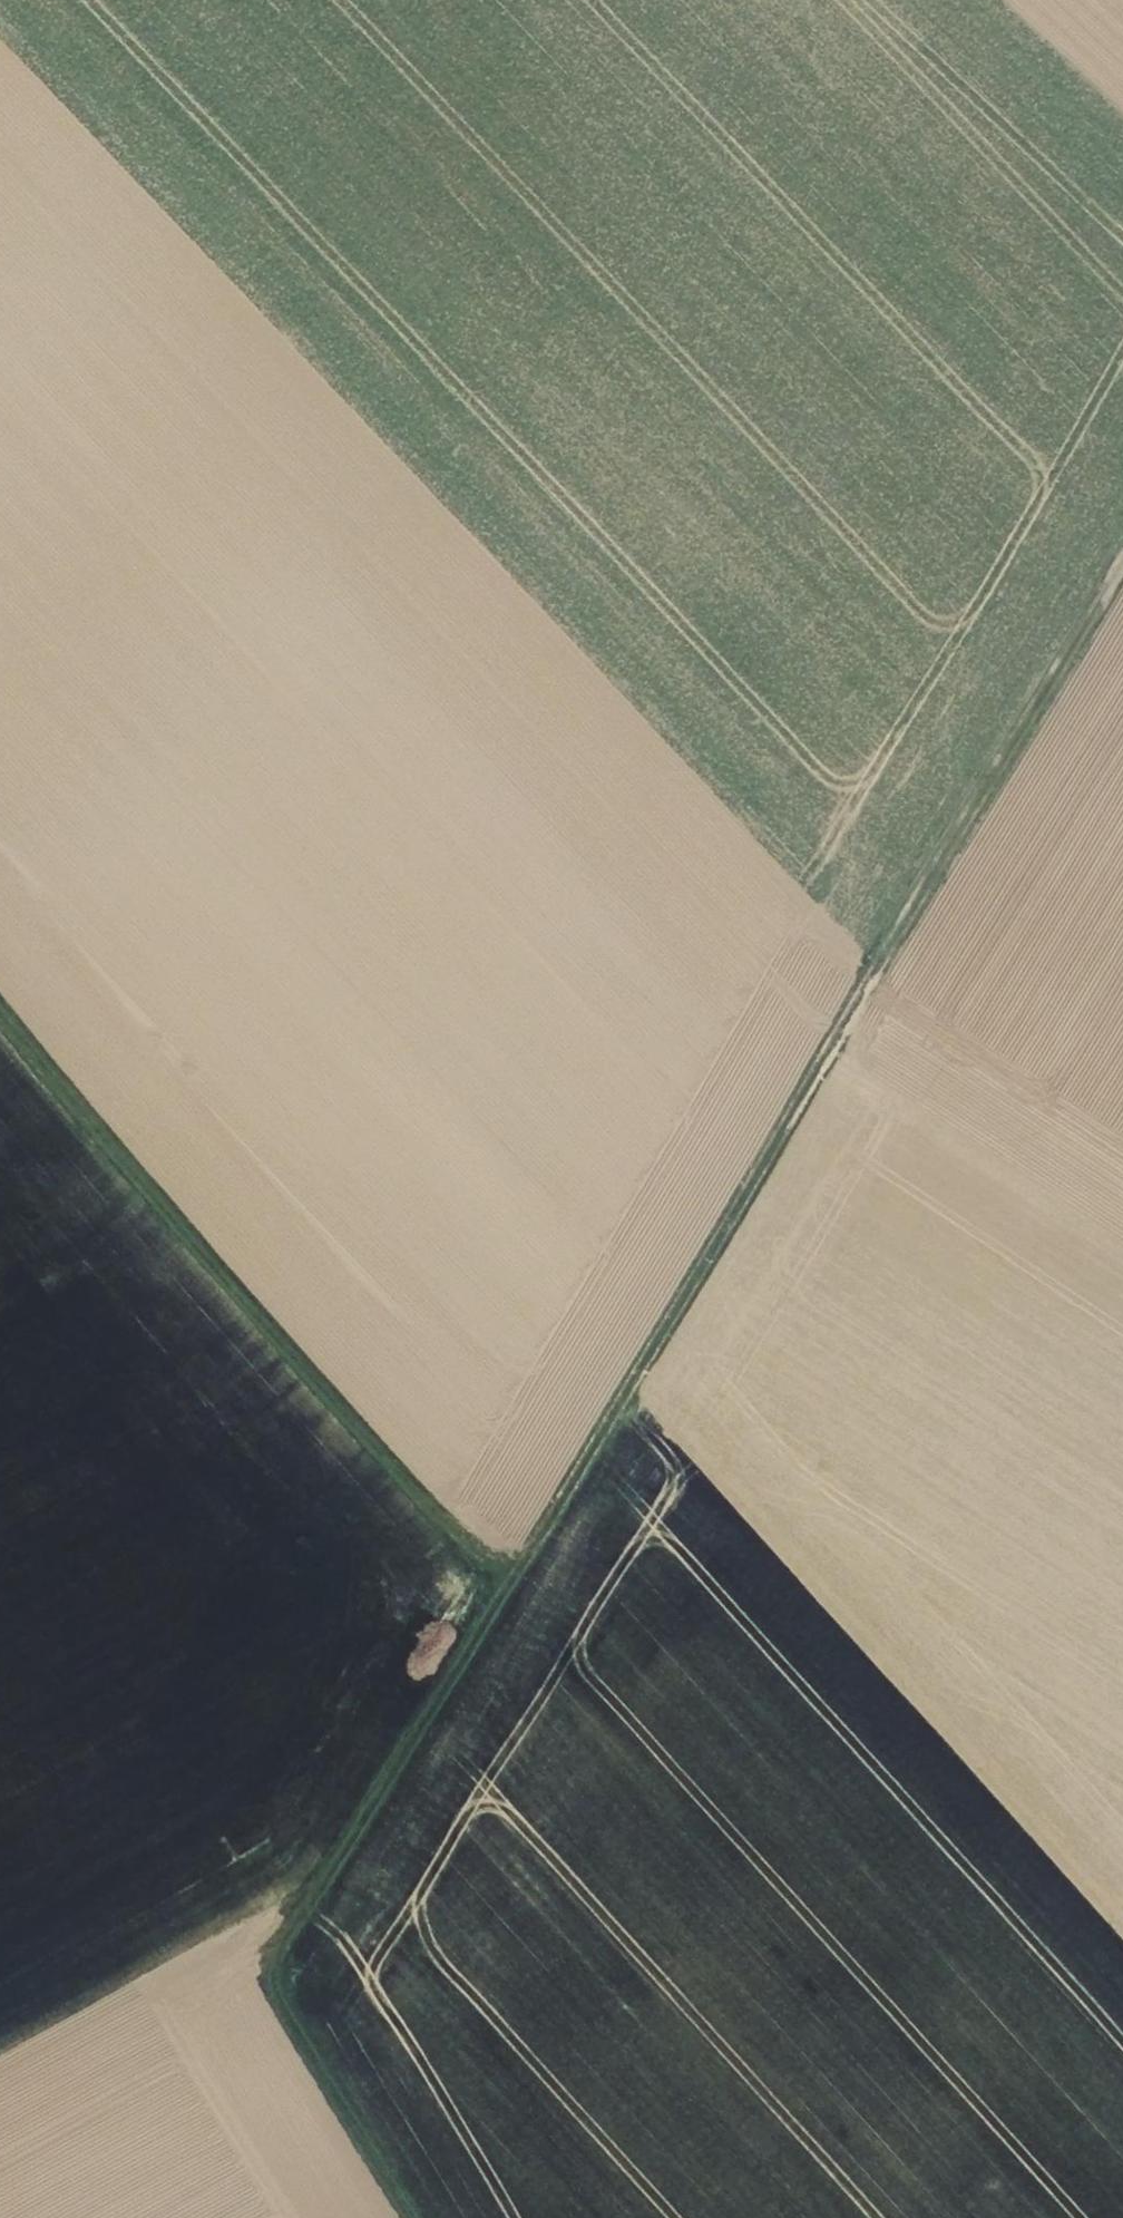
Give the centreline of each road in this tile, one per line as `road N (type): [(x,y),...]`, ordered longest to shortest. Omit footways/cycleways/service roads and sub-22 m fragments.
road 1 (track): [(498,1586),(1122,553)]
road 2 (track): [(0,1008),(498,1586)]
road 3 (track): [(498,1586),(277,1953),(269,1987),(411,2217)]

